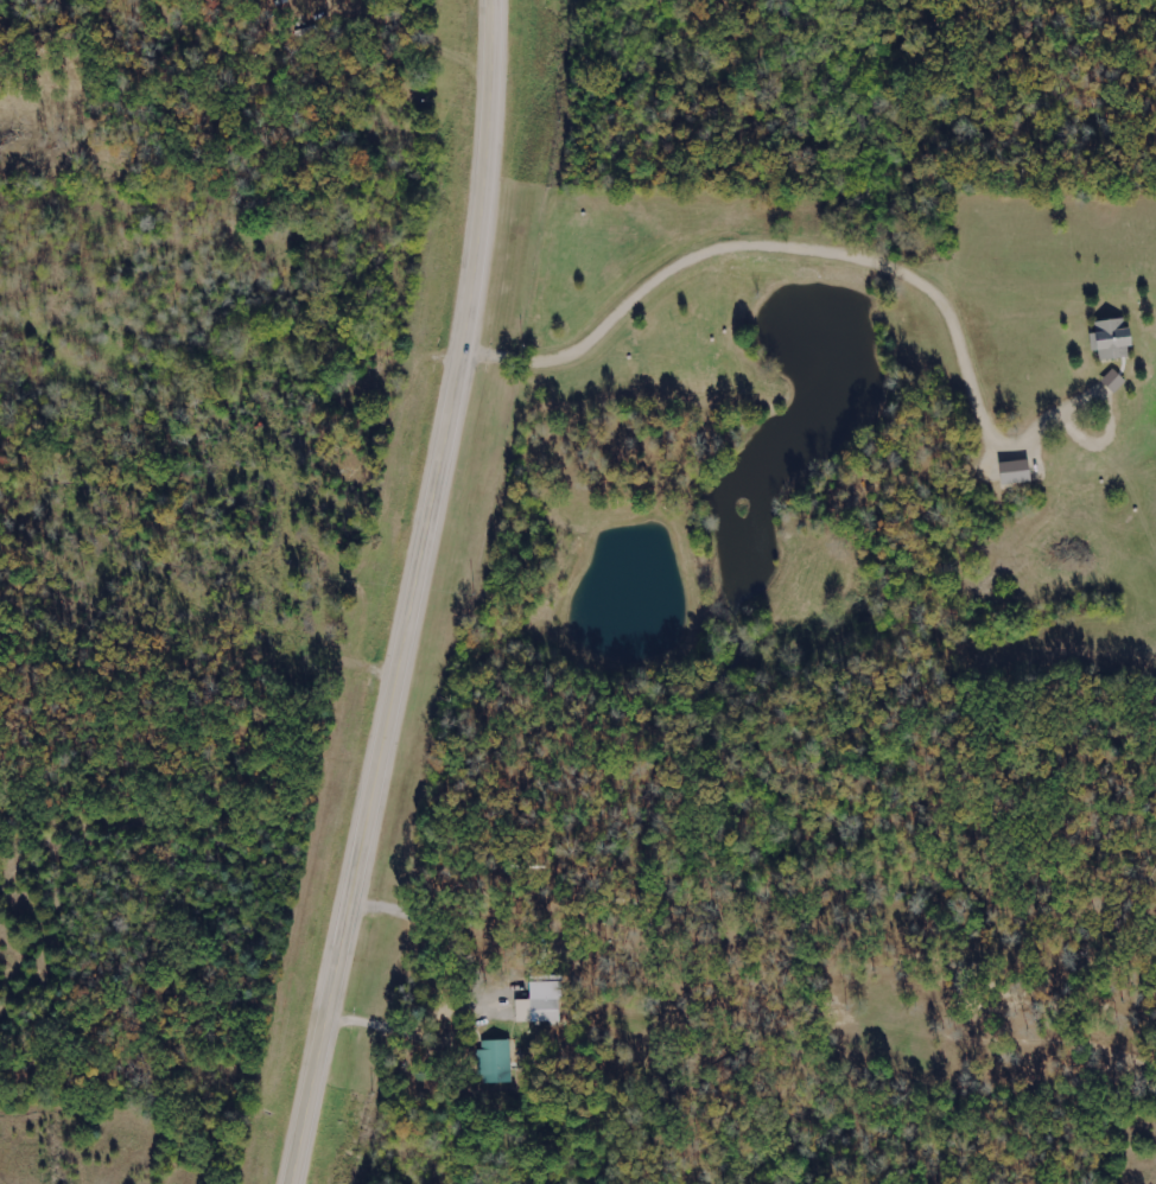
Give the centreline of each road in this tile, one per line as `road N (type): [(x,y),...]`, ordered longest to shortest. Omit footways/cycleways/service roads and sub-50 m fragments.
road 1 (tertiary): [(496,0),(472,279),(289,1183)]

